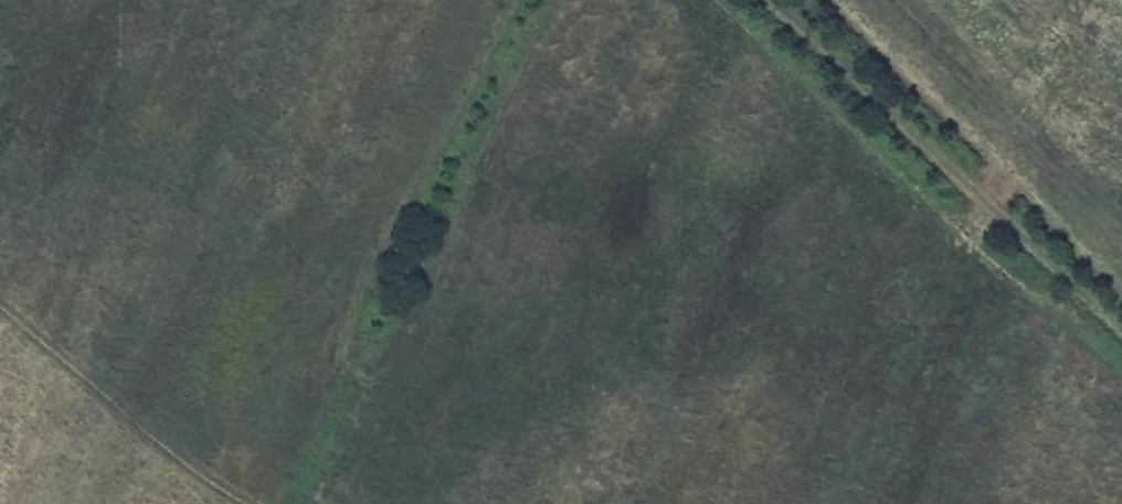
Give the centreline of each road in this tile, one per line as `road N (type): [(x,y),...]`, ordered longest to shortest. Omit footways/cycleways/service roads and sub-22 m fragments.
road 1 (track): [(771,0),(1121,330)]

